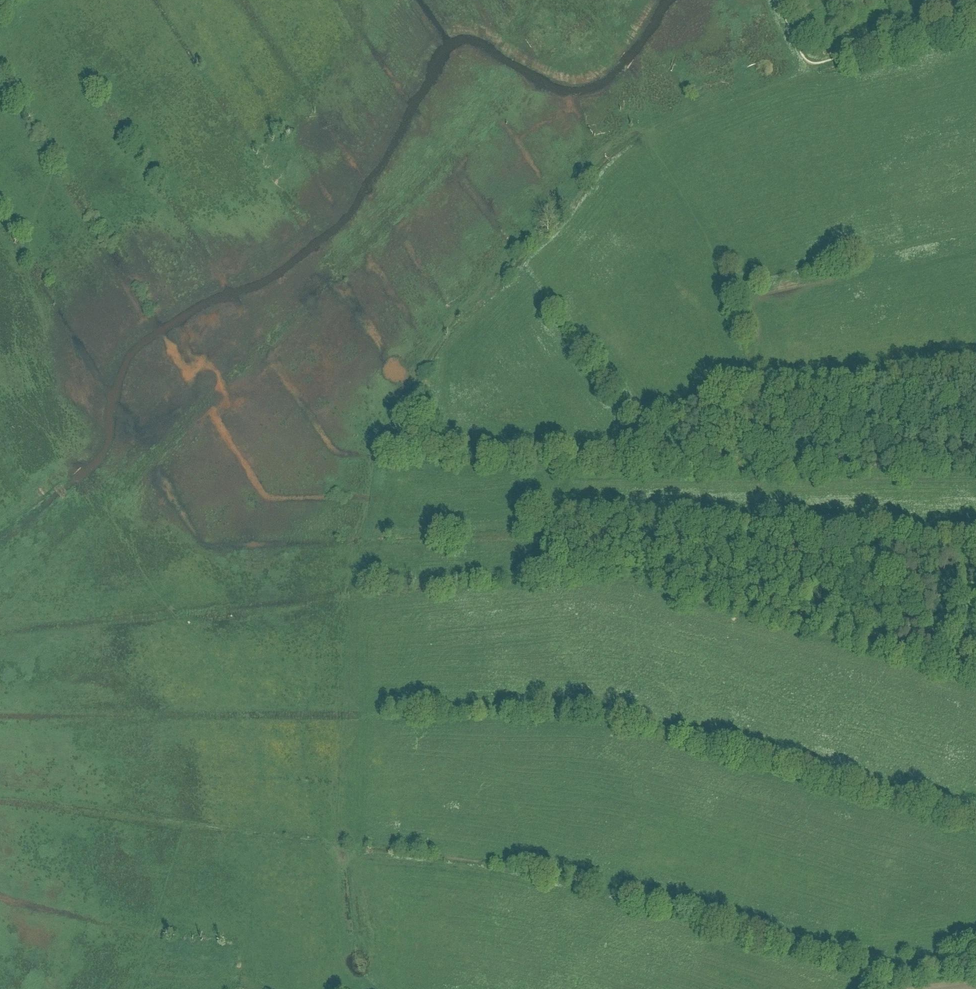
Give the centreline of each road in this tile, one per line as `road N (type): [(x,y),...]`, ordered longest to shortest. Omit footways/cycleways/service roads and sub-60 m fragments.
road 1 (track): [(743,290),(975,240)]

